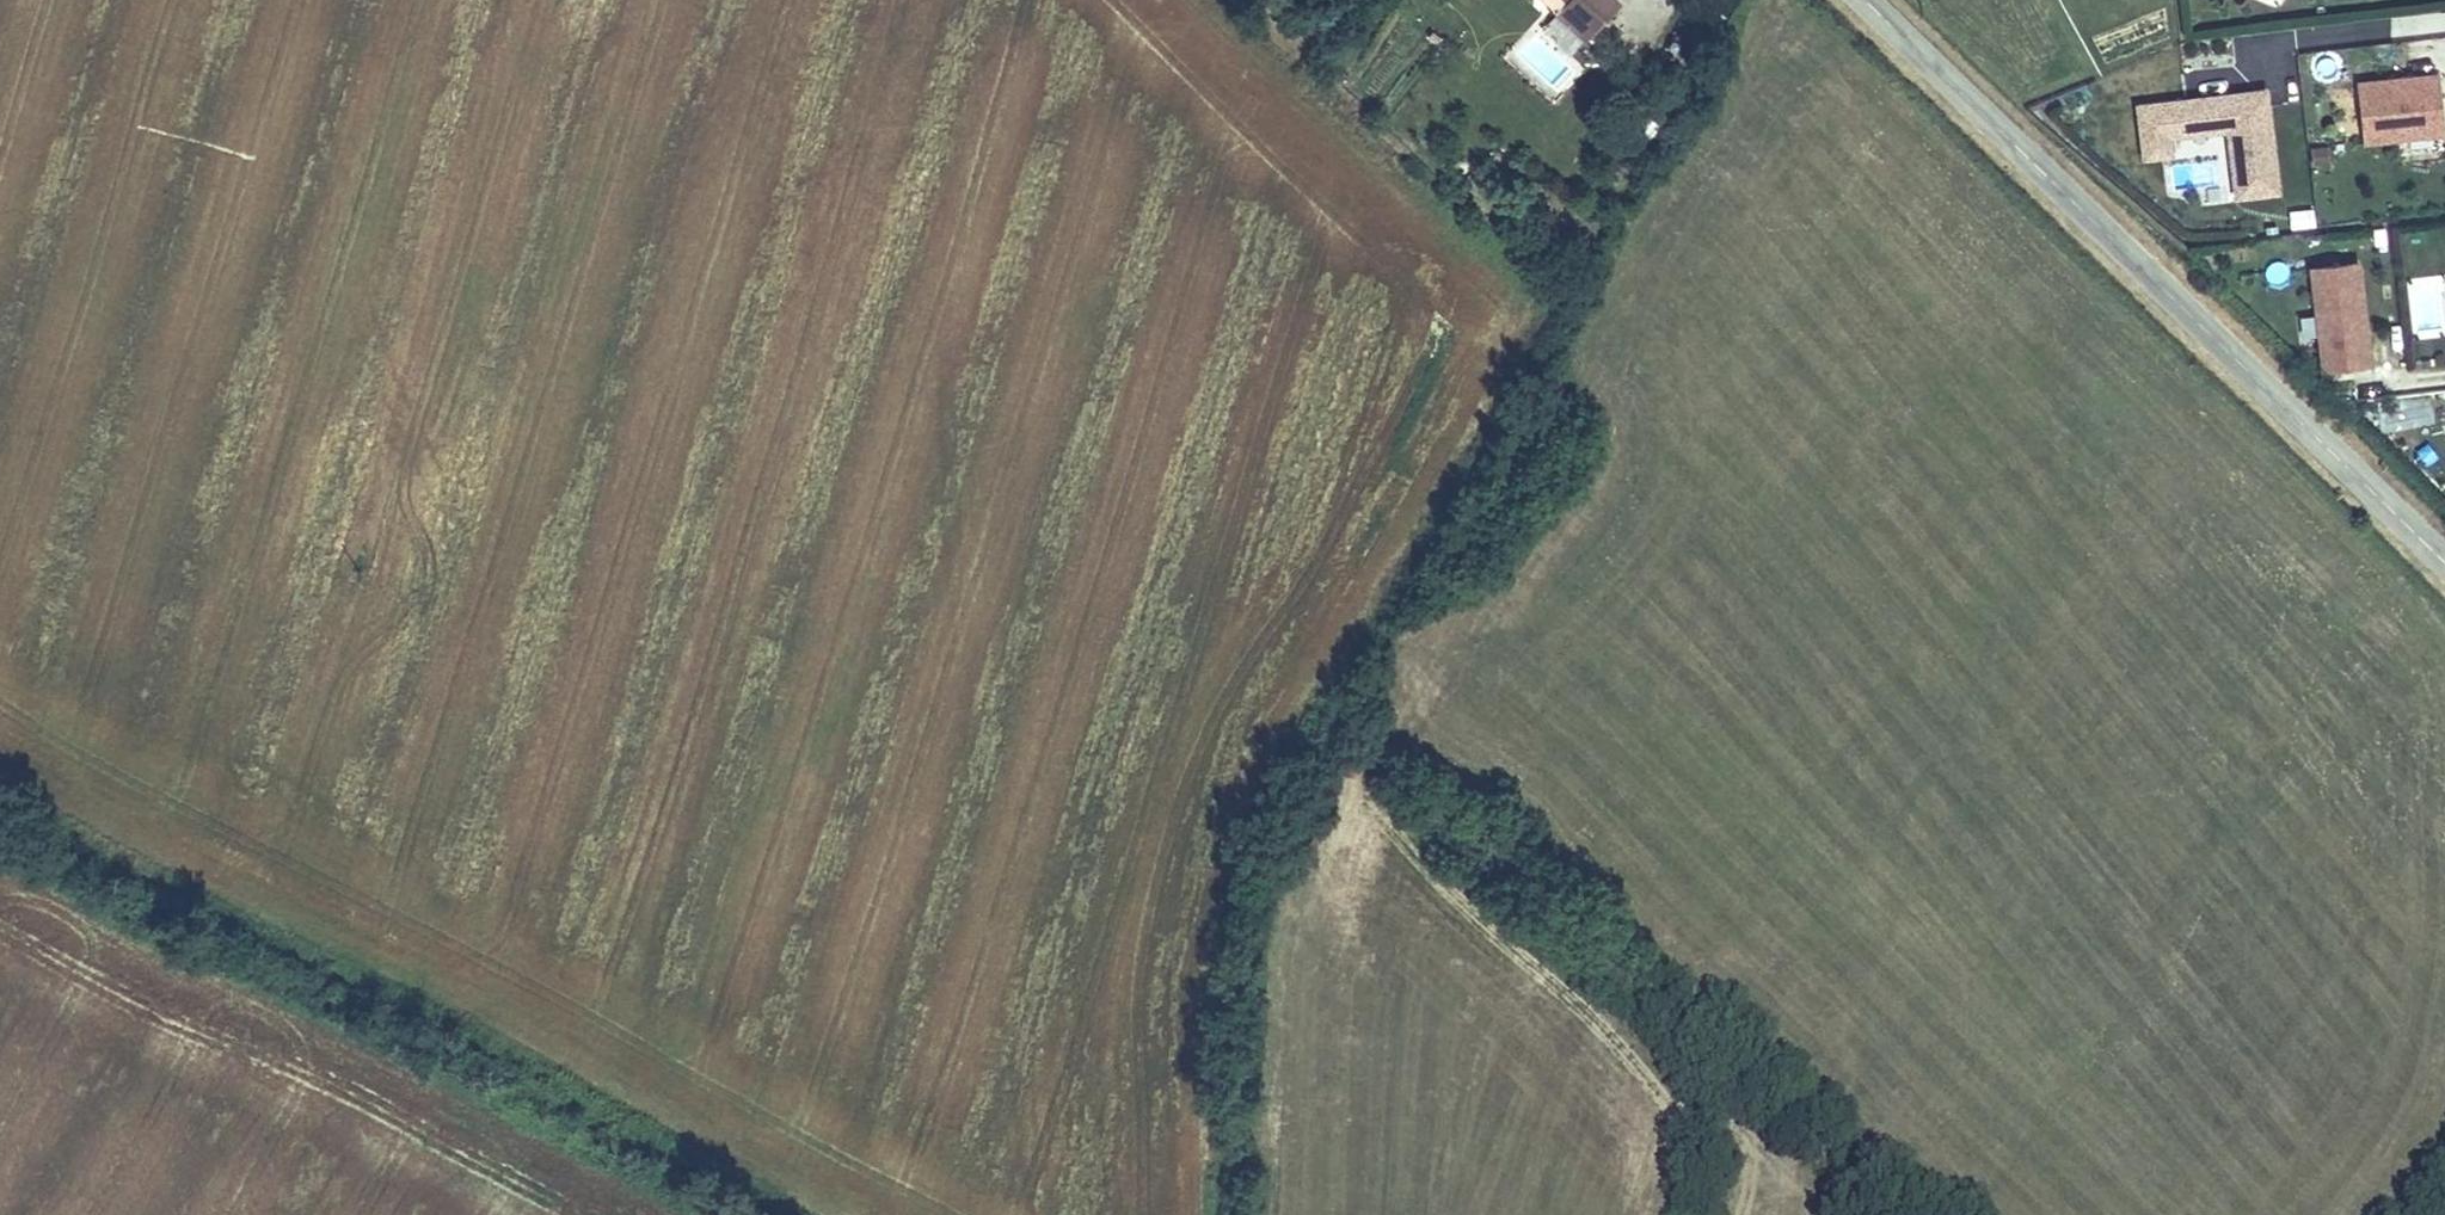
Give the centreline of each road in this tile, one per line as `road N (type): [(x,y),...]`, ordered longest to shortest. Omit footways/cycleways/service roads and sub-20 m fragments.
road 1 (tertiary): [(2444,564),(1862,0)]

